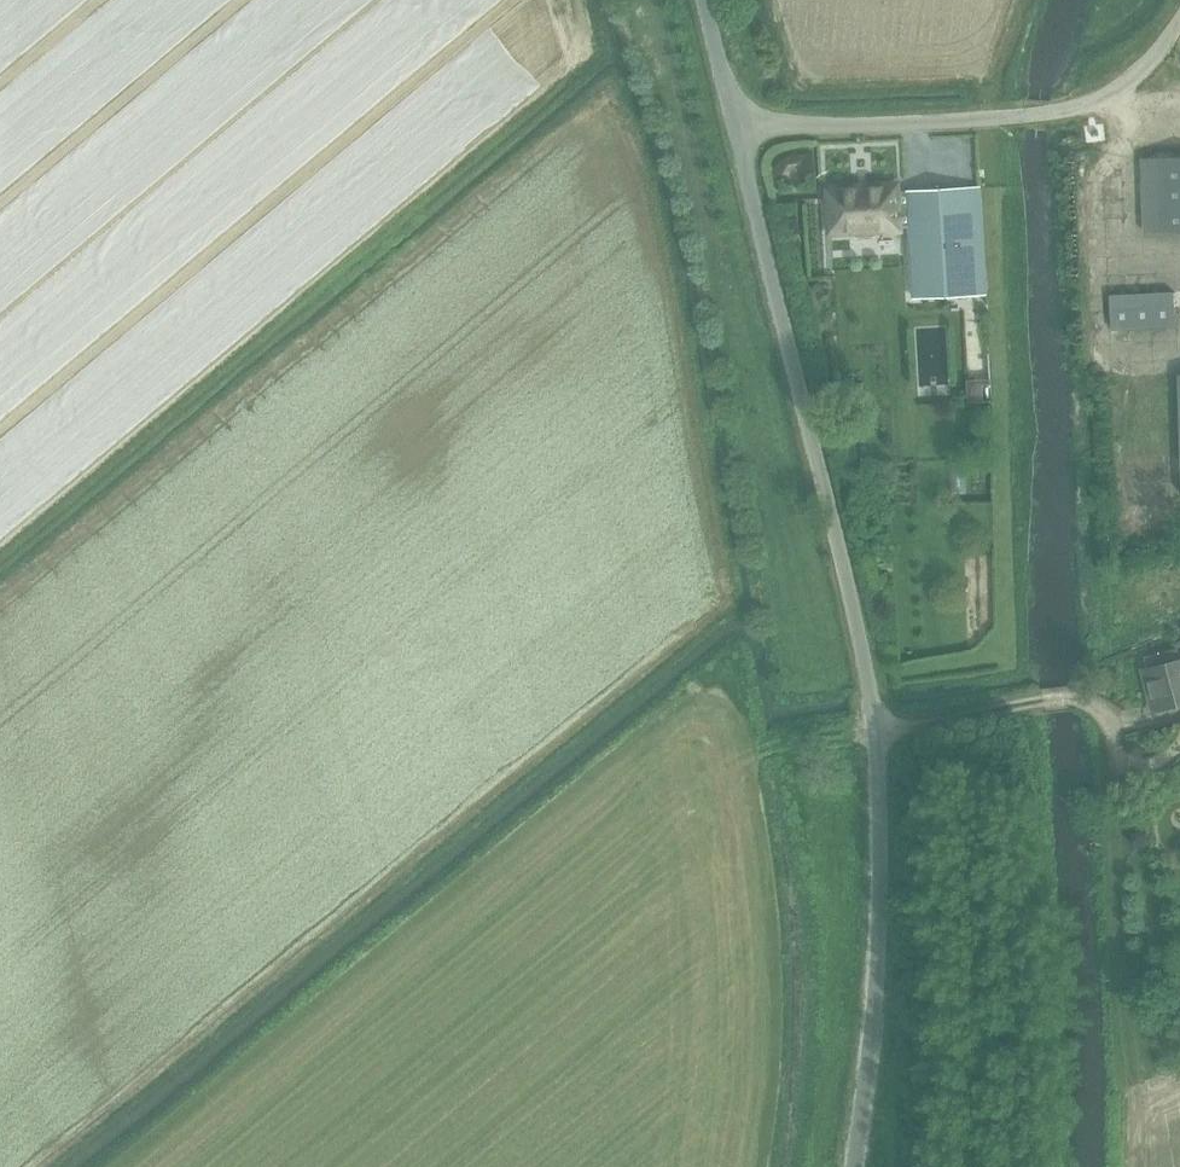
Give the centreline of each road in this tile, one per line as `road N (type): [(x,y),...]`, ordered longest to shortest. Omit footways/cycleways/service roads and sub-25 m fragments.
road 1 (unclassified): [(736,126),(880,672),(889,752),(880,1118),(871,1166)]
road 2 (unclassified): [(736,126),(1003,117),(1094,104),(1135,77),(1179,18)]
road 3 (track): [(886,730),(1097,707),(1126,722),(1179,713)]
road 4 (track): [(1126,779),(1137,1051)]
road 5 (unclassified): [(705,0),(736,126)]

